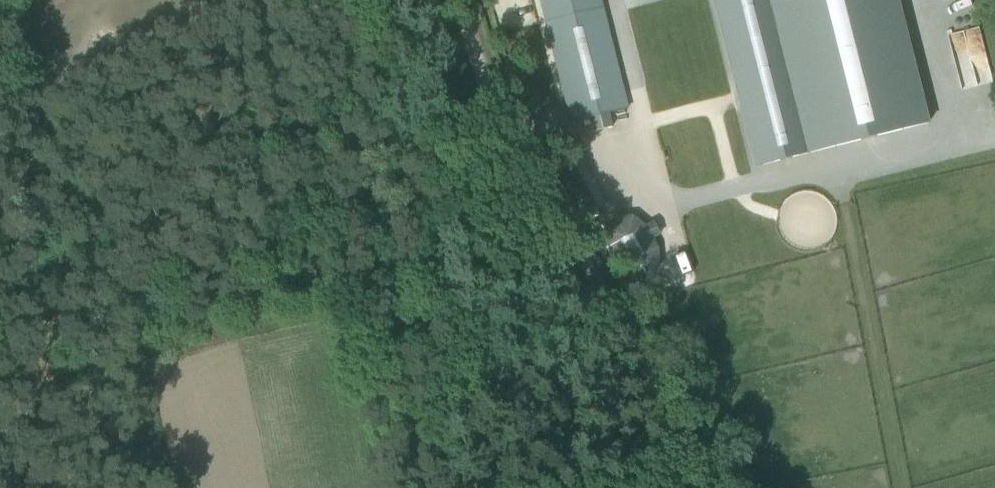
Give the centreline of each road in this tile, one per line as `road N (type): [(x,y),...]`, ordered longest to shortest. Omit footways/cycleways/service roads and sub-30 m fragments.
road 1 (track): [(458,0),(717,487)]

